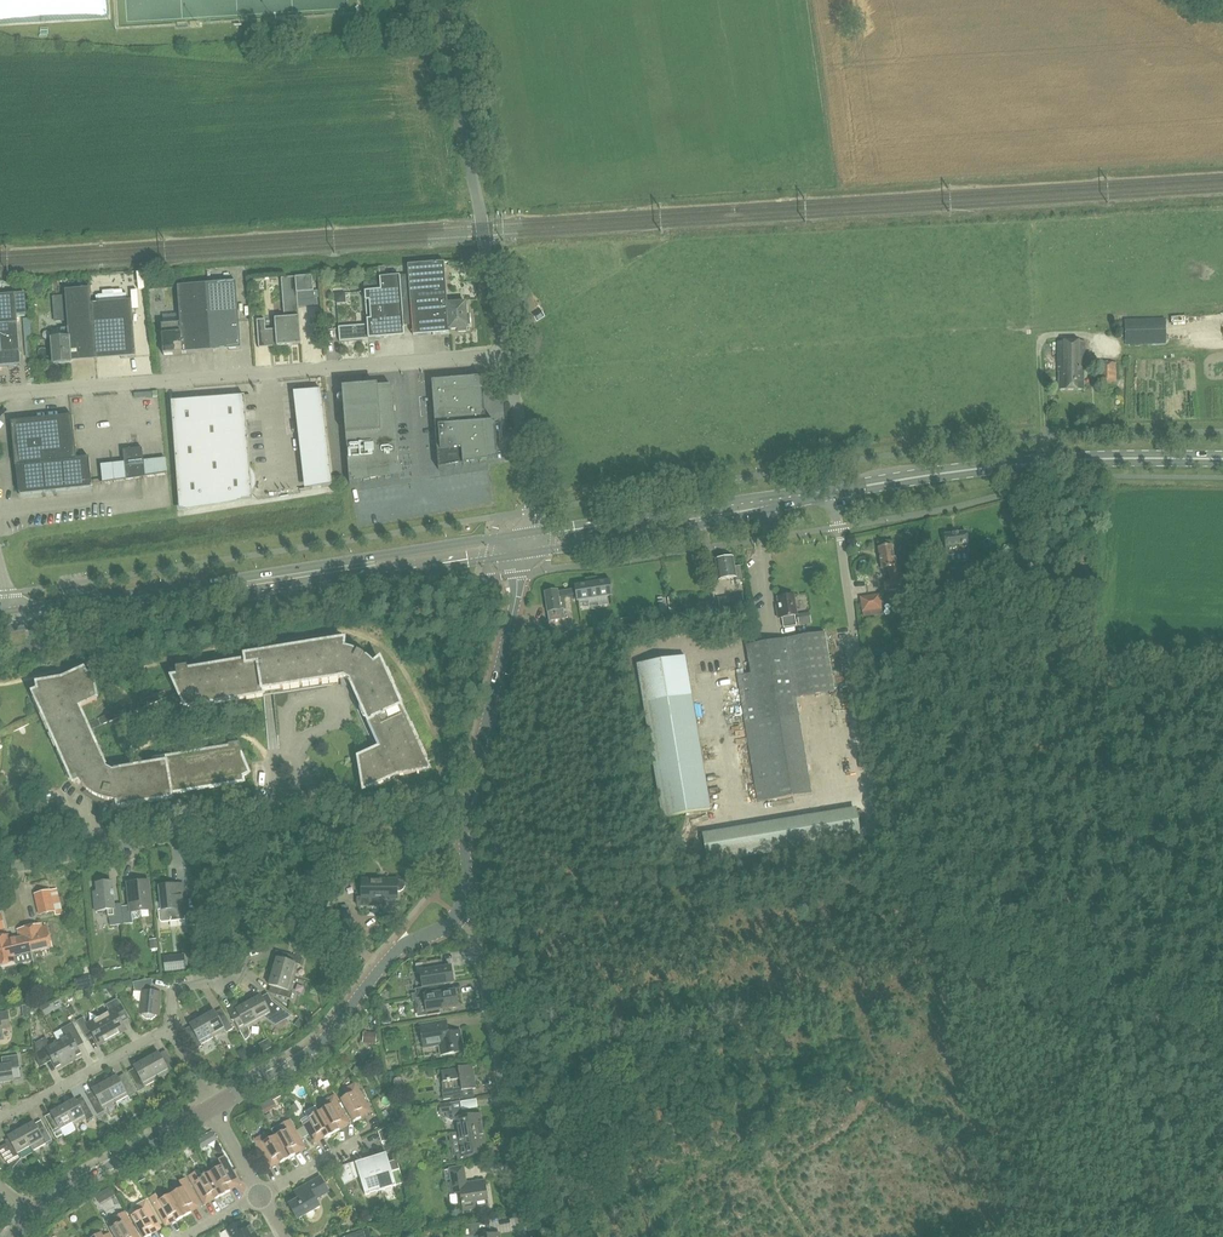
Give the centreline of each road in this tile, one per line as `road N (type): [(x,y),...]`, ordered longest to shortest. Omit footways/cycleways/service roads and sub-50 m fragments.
road 1 (unclassified): [(1222,1011),(1030,959),(982,939),(928,892),(897,848),(883,810),(835,491)]
road 2 (primary): [(527,534),(5,611)]
road 3 (primary): [(7,629),(524,551)]
road 4 (unclassified): [(0,392),(503,351)]
road 5 (residential): [(463,835),(187,834),(0,871)]
road 6 (track): [(1109,979),(1033,559)]
road 7 (primary): [(835,491),(1017,464),(1222,460)]
road 8 (unclassified): [(503,351),(439,0)]
road 9 (residential): [(525,1236),(486,966),(480,942),(458,916)]
road 10 (primary): [(524,551),(650,534),(835,491)]
road 11 (tertiary): [(213,1108),(317,1045),(402,949),(458,916)]
road 12 (primary): [(835,491),(527,534)]
road 13 (tertiary): [(463,835),(524,551)]
road 14 (tertiary): [(28,1219),(213,1108)]
road 15 (residential): [(0,1113),(24,1109),(167,1030)]
road 16 (unclassified): [(533,511),(503,351)]
road 17 (residential): [(260,1195),(379,1124)]

